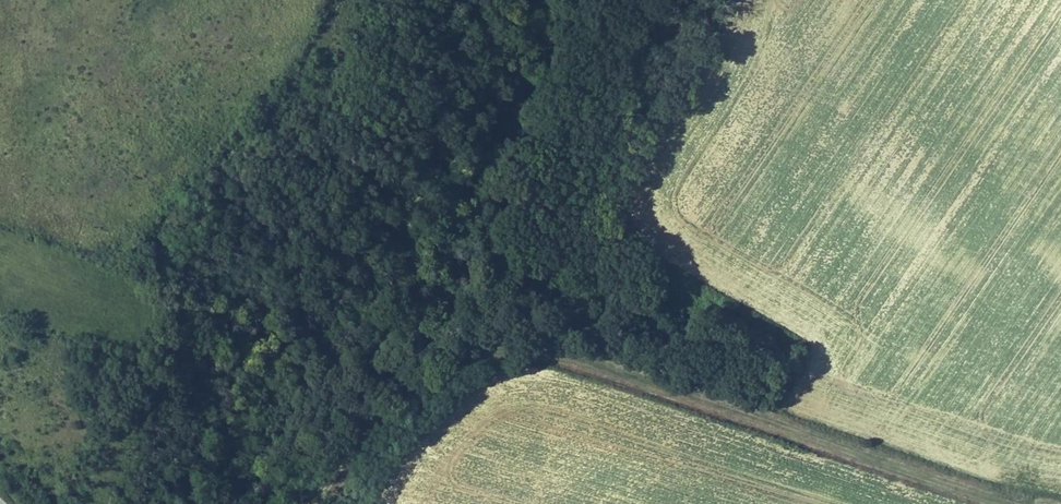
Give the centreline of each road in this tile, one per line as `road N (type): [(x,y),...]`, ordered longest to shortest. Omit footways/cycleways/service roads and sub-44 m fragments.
road 1 (track): [(1043,503),(918,474),(535,339),(441,365),(369,396),(296,503)]

